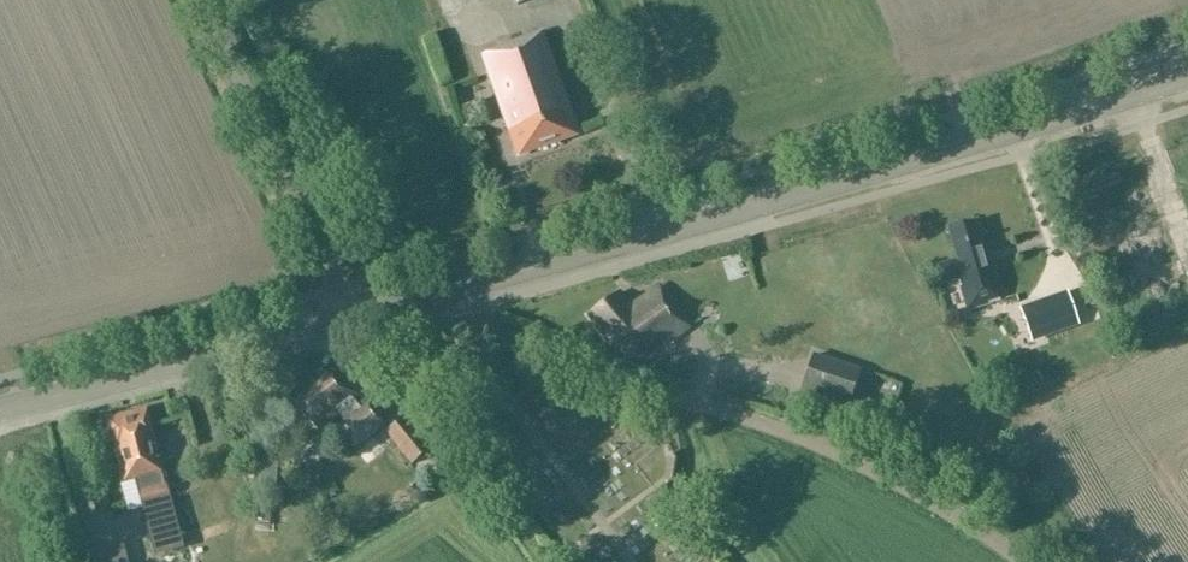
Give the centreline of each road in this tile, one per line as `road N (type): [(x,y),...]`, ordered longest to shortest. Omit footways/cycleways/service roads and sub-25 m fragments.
road 1 (tertiary): [(467,287),(1187,78)]
road 2 (unclassified): [(1021,561),(847,456),(533,347),(479,315),(467,287)]
road 3 (tertiary): [(0,411),(342,320)]
road 4 (unclassified): [(342,320),(325,263),(207,0)]
road 5 (tertiary): [(342,320),(467,287)]

